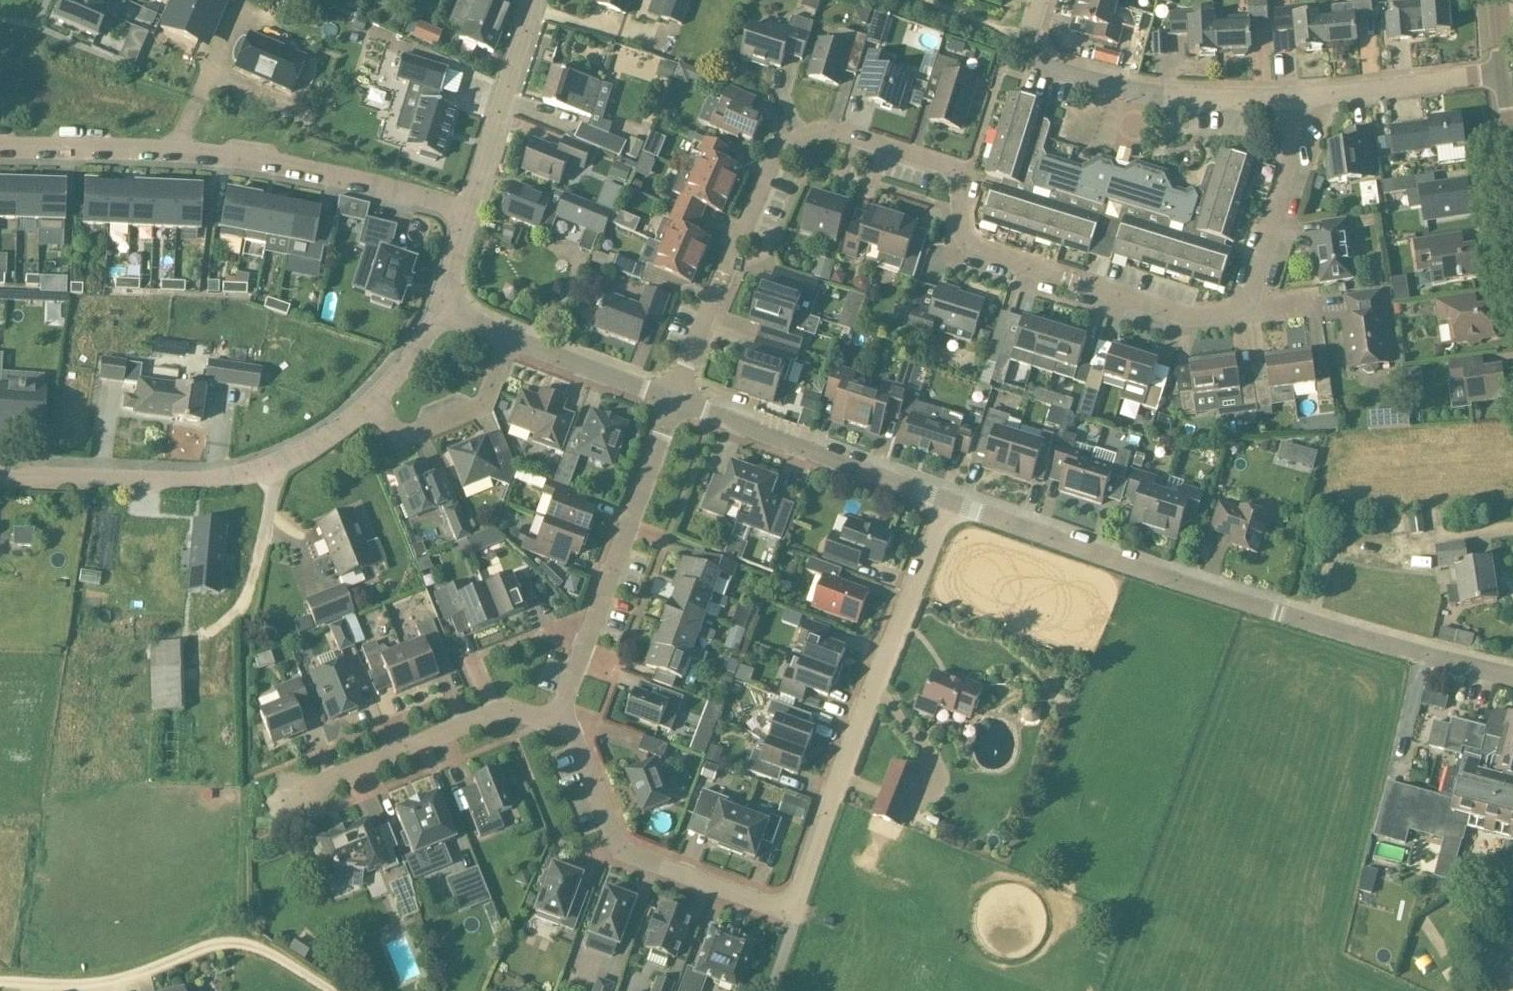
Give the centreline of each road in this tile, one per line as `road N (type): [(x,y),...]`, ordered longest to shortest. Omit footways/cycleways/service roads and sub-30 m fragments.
road 1 (residential): [(676,401),(789,143),(823,132),(946,168),(977,251),(1184,317),(1233,315),(1249,306),(1321,96)]
road 2 (residential): [(1512,675),(1276,613),(948,500)]
road 3 (residential): [(470,215),(255,165),(0,152)]
road 4 (residential): [(787,917),(948,500)]
road 5 (residential): [(0,473),(220,478),(317,444),(365,401)]
road 6 (residential): [(1321,96),(1154,97),(1048,68),(1028,32),(1037,0)]
road 7 (residential): [(331,990),(255,946),(224,944),(133,978),(0,981)]
road 8 (residential): [(556,723),(676,401)]
road 9 (residential): [(787,917),(628,854),(614,842),(571,728),(556,723)]
road 10 (residential): [(948,500),(676,401)]
road 11 (residential): [(288,792),(505,710),(556,723)]
road 12 (residential): [(470,215),(534,0)]
road 13 (residential): [(365,401),(395,436),(485,404),(509,338)]
road 14 (residential): [(1506,73),(1321,96)]
road 15 (residential): [(676,401),(509,338)]

